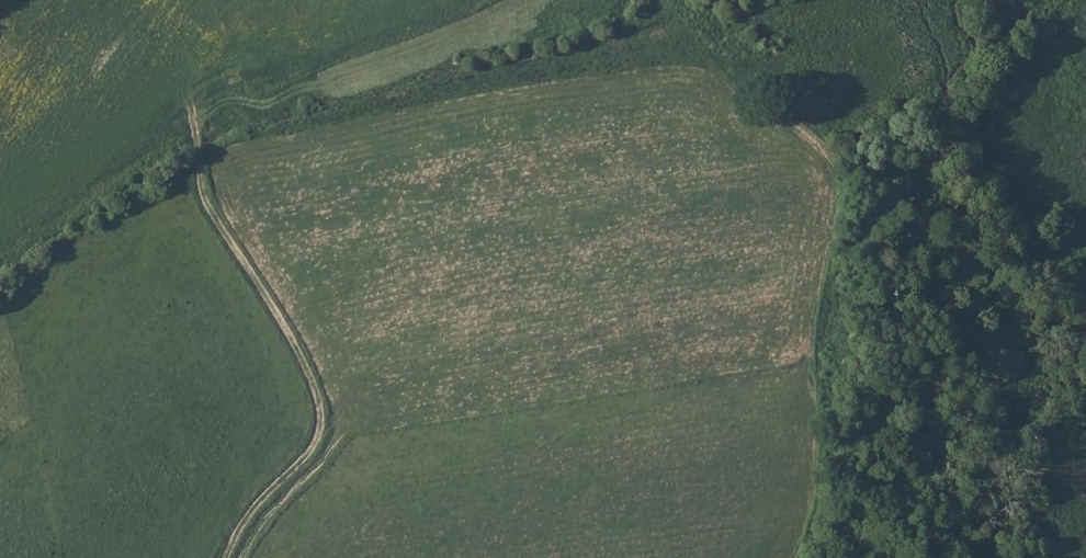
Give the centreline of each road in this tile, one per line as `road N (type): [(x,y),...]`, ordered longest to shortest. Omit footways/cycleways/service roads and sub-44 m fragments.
road 1 (track): [(190,129),(196,189),(312,382),(318,415),(311,446),(254,509),(227,557)]

